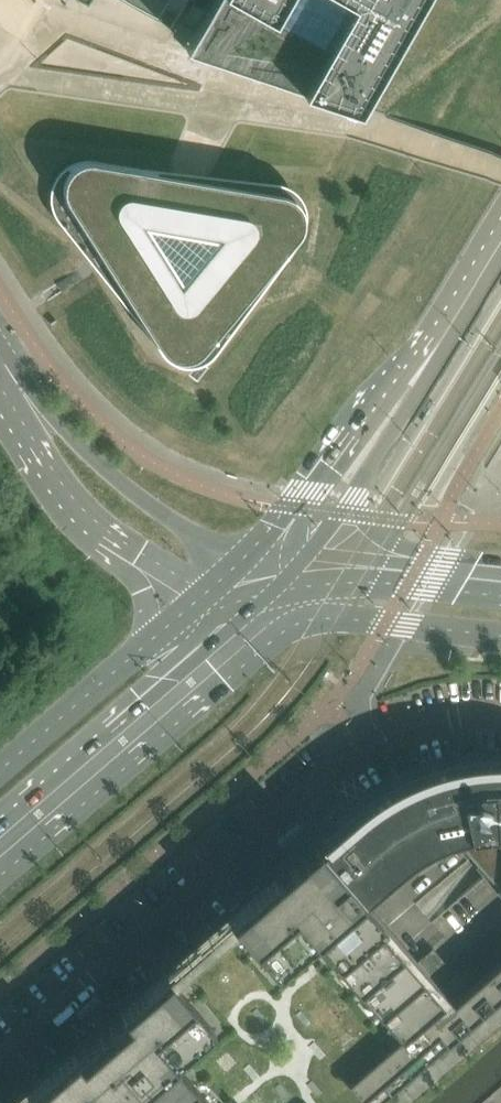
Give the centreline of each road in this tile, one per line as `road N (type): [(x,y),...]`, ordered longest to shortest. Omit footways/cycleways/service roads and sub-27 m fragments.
road 1 (residential): [(0,1061),(361,752),(453,718),(500,718)]
road 2 (secondary): [(0,847),(277,609)]
road 3 (unclassified): [(248,554),(186,529),(114,477),(0,349)]
road 4 (unclassified): [(0,388),(88,516),(206,591)]
road 5 (secondary): [(206,591),(0,773)]
road 6 (secondary): [(426,362),(377,401),(296,507),(248,554)]
road 7 (secondary): [(302,571),(409,408),(426,362)]
road 8 (secondary): [(277,609),(500,636)]
road 9 (secondary): [(500,584),(302,571)]
road 10 (secondary): [(426,362),(500,242)]

